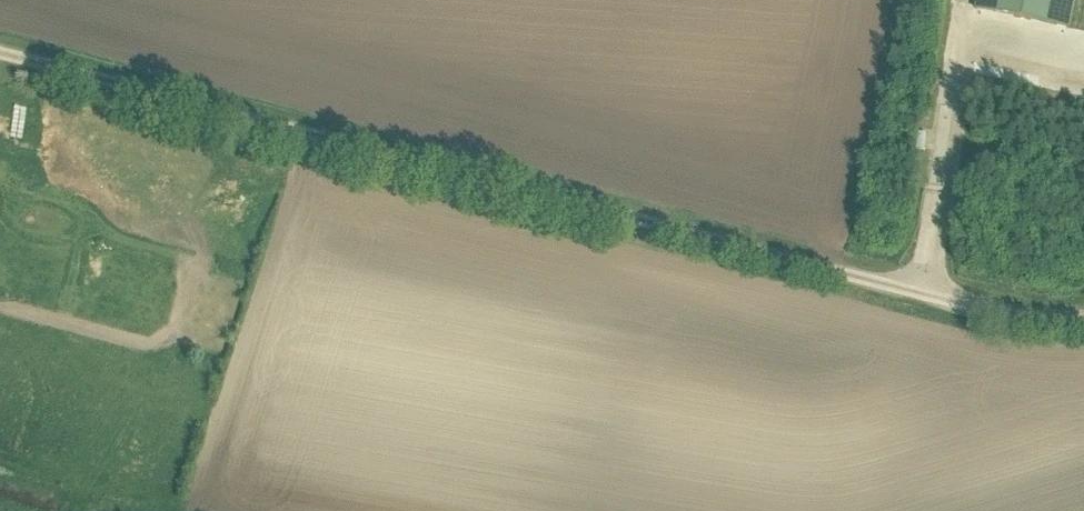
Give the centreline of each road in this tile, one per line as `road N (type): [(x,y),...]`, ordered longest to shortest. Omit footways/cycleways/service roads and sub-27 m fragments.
road 1 (track): [(1083,319),(1048,323),(0,50)]

